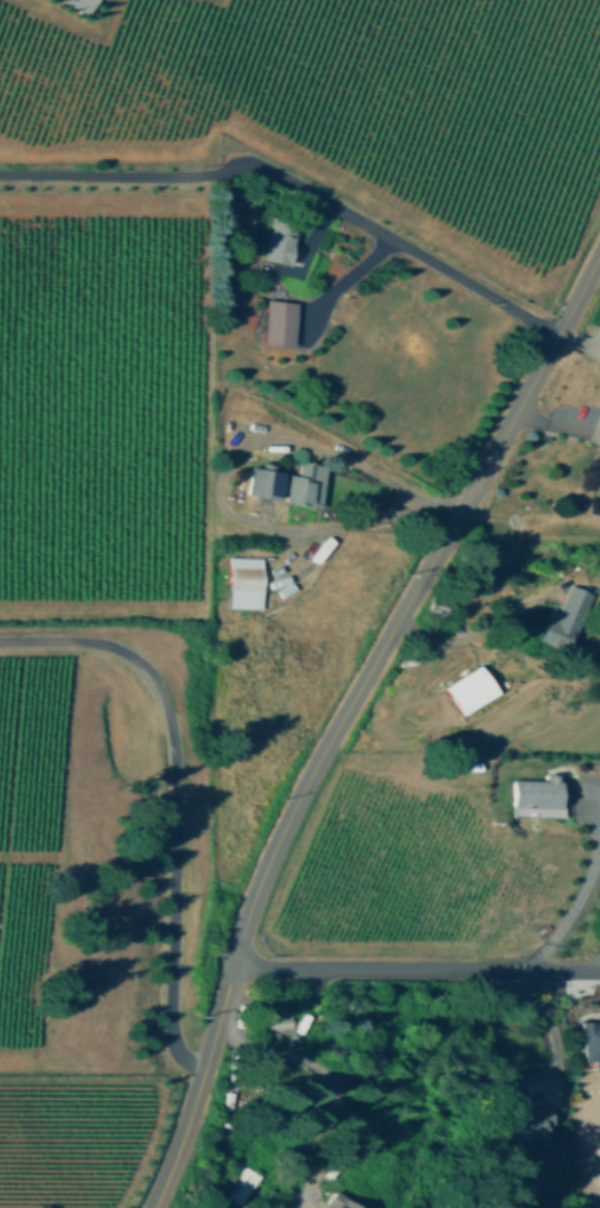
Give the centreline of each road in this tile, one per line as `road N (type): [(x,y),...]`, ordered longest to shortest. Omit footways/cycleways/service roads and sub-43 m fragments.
road 1 (residential): [(599,254),(331,738),(251,903)]
road 2 (residential): [(251,903),(191,1123),(150,1207)]

